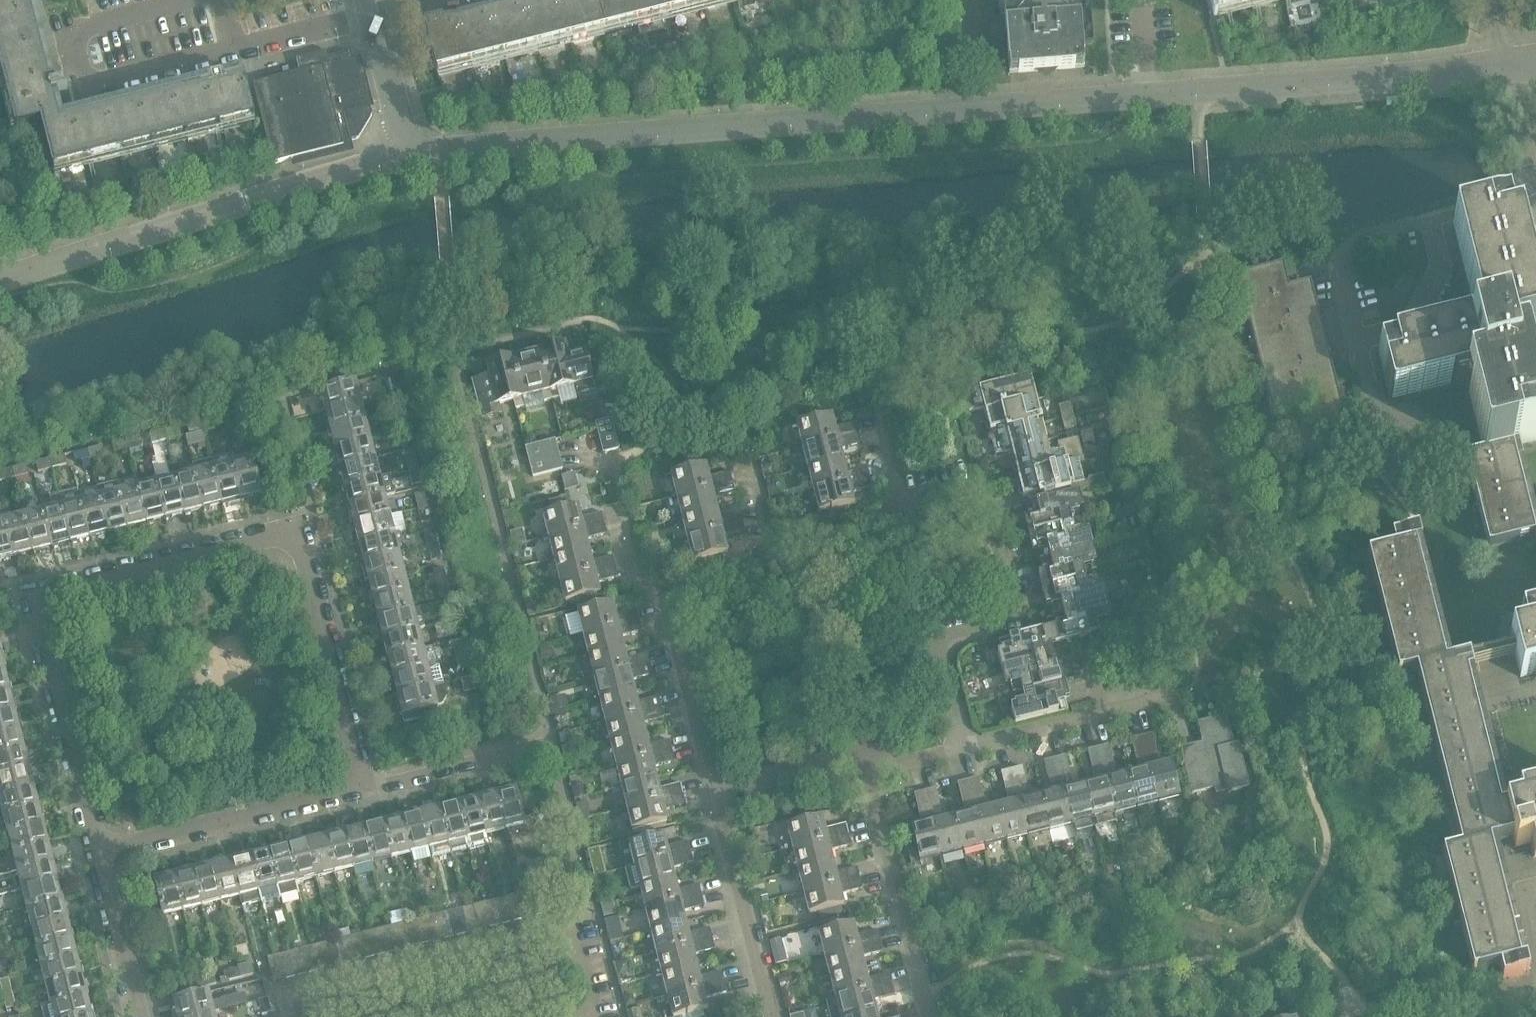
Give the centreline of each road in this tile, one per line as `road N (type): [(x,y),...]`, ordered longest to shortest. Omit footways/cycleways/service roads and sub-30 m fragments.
road 1 (tertiary): [(411,140),(437,149),(1508,67)]
road 2 (residential): [(101,857),(35,595),(203,555),(297,532),(361,794)]
road 3 (residential): [(0,281),(387,160),(411,140)]
road 4 (residential): [(901,510),(947,493),(991,501),(1018,617),(943,634),(969,748)]
road 5 (residential): [(1432,219),(1442,269),(1409,328),(1356,342),(1338,260),(1358,236)]
road 6 (residential): [(933,1016),(862,755)]
road 7 (residential): [(101,857),(361,794)]
road 8 (residential): [(771,1016),(718,793)]
road 9 (residential): [(718,793),(667,600)]
road 10 (residential): [(361,794),(554,747)]
road 11 (residential): [(969,748),(1155,702)]
road 12 (residential): [(140,1016),(101,857)]
road 13 (residential): [(718,793),(862,755)]
road 14 (tertiary): [(411,140),(370,0)]
road 15 (residential): [(667,600),(662,585),(643,573),(618,480)]
road 16 (residential): [(777,557),(901,510)]
road 17 (residential): [(1528,195),(1508,67)]

